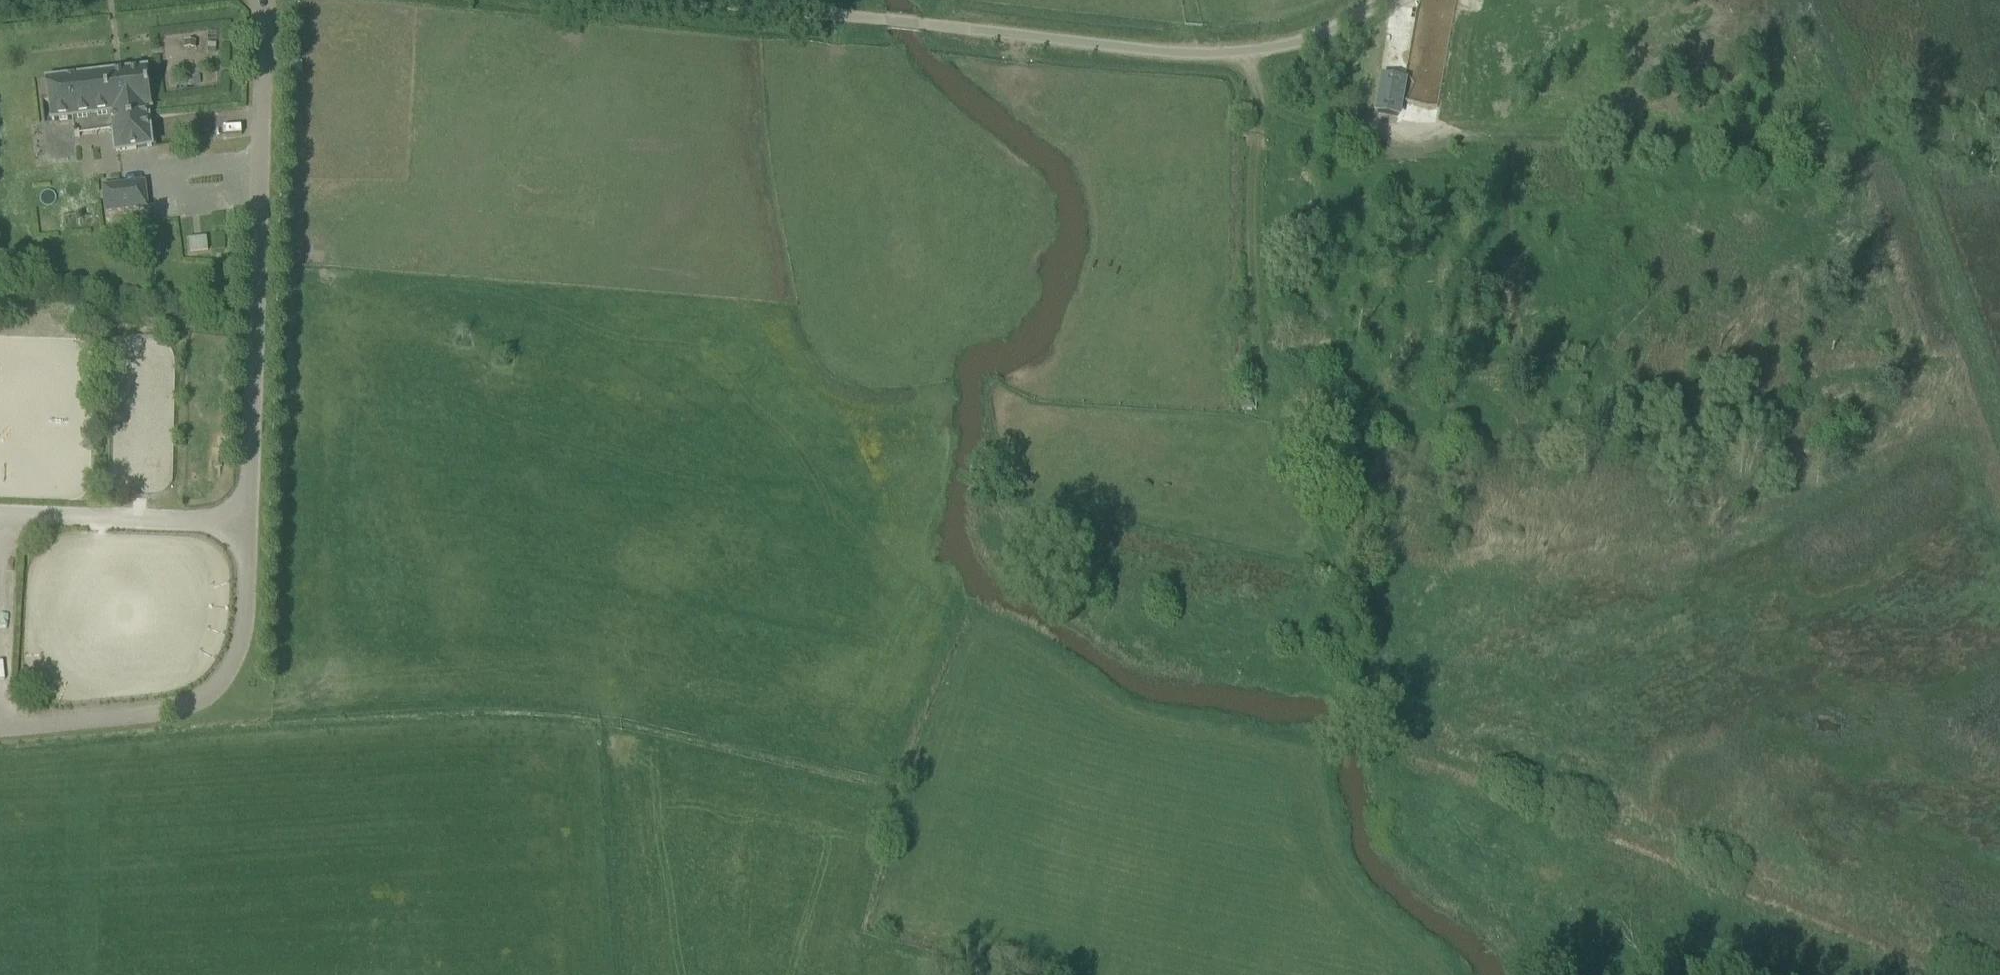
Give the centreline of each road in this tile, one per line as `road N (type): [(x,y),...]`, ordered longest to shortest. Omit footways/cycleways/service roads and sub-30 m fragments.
road 1 (track): [(1249,50),(1262,96),(1294,119),(1912,152)]
road 2 (unclassified): [(920,24),(1223,52),(1308,38),(1382,0)]
road 3 (unclassified): [(920,24),(689,0)]

